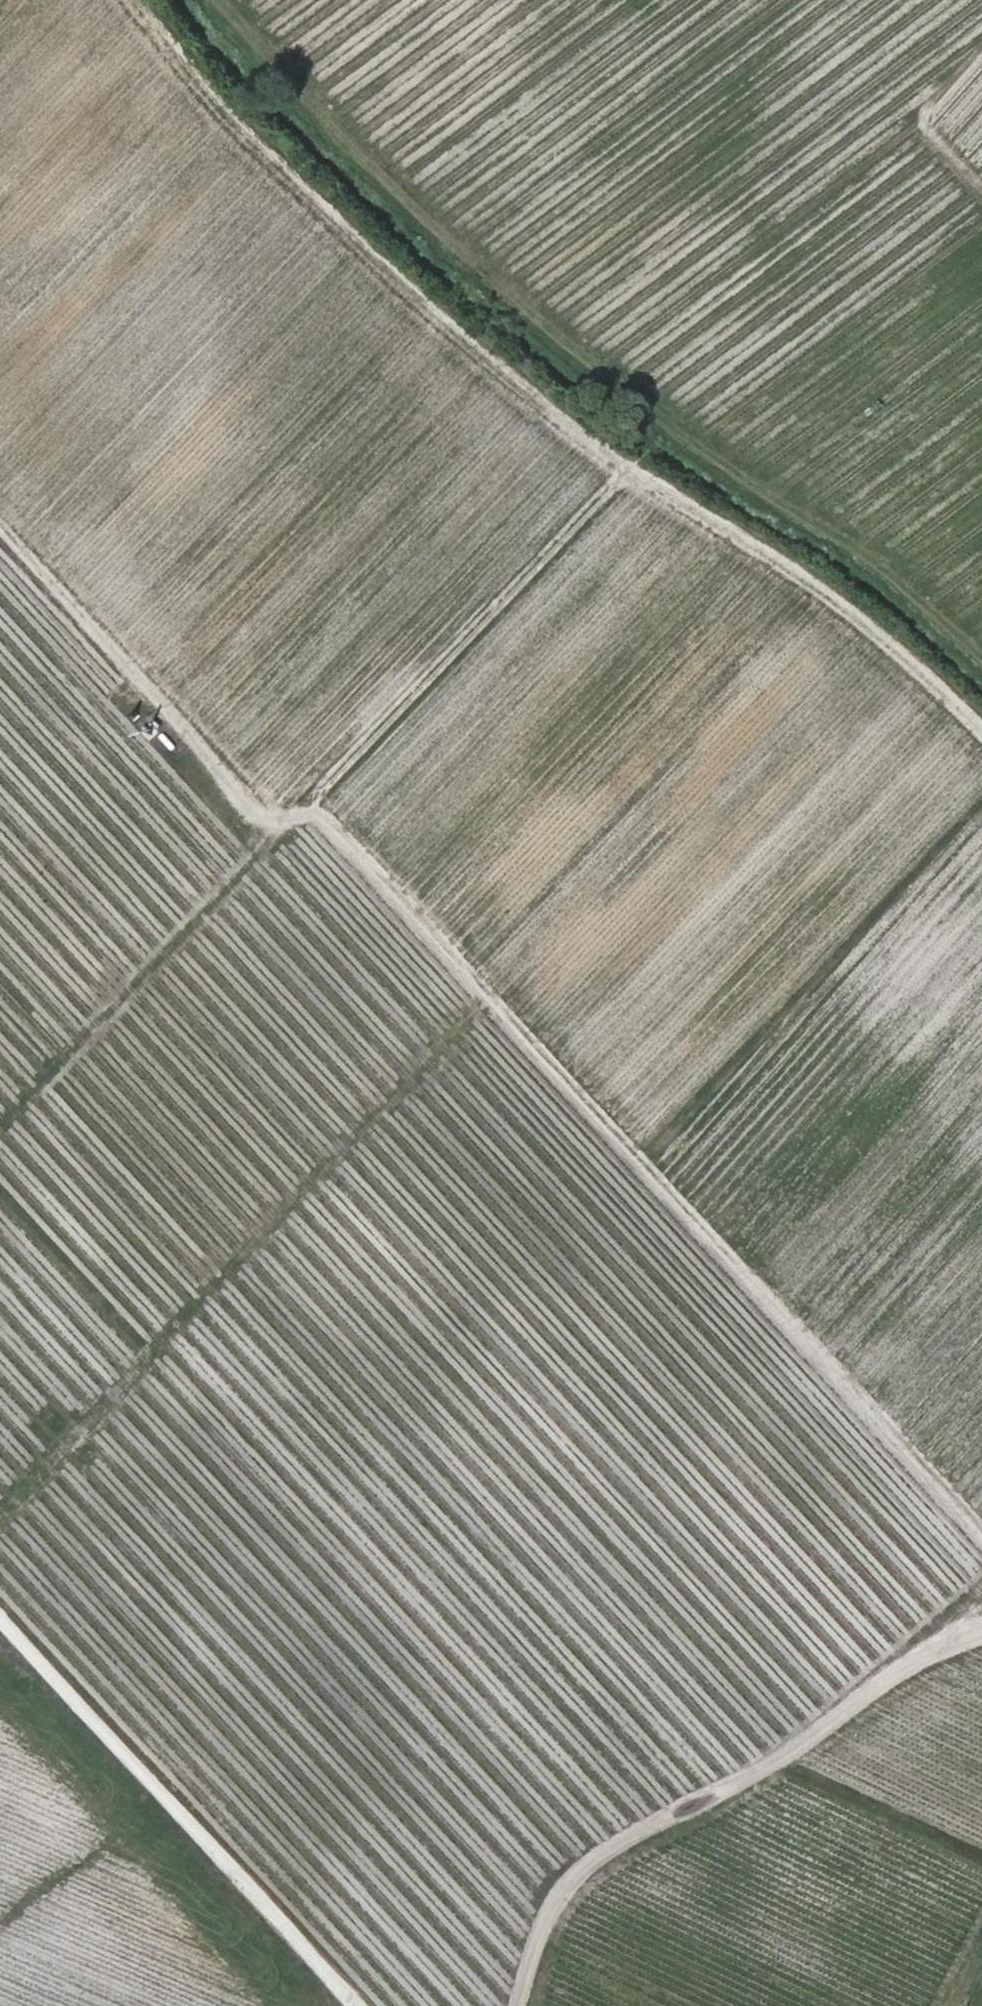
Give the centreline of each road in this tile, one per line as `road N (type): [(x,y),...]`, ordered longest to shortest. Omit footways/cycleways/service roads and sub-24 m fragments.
road 1 (track): [(0,510),(170,710),(280,820),(321,808),(981,1530)]
road 2 (track): [(127,0),(245,135),(543,409),(822,596),(981,739)]
road 3 (track): [(518,2005),(548,1917),(603,1857),(781,1760),(911,1659),(981,1628)]
road 4 (track): [(0,1616),(356,2005)]

